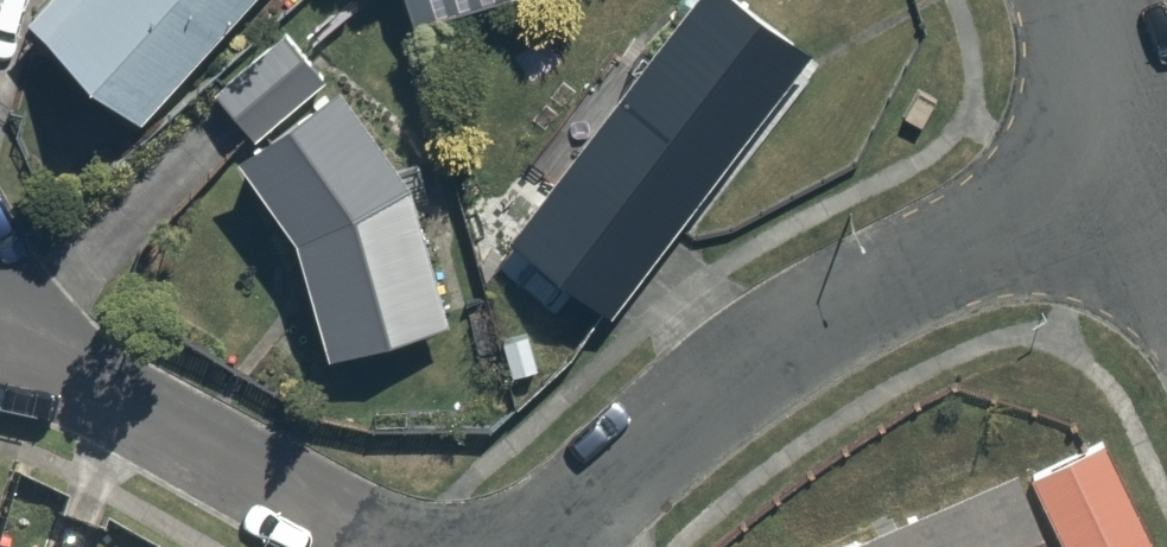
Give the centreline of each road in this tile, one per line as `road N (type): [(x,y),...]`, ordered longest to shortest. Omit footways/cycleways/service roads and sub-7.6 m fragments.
road 1 (residential): [(1132,178),(895,287),(688,422),(544,546)]
road 2 (residential): [(390,546),(0,332)]
road 3 (residential): [(1132,178),(1076,0)]

